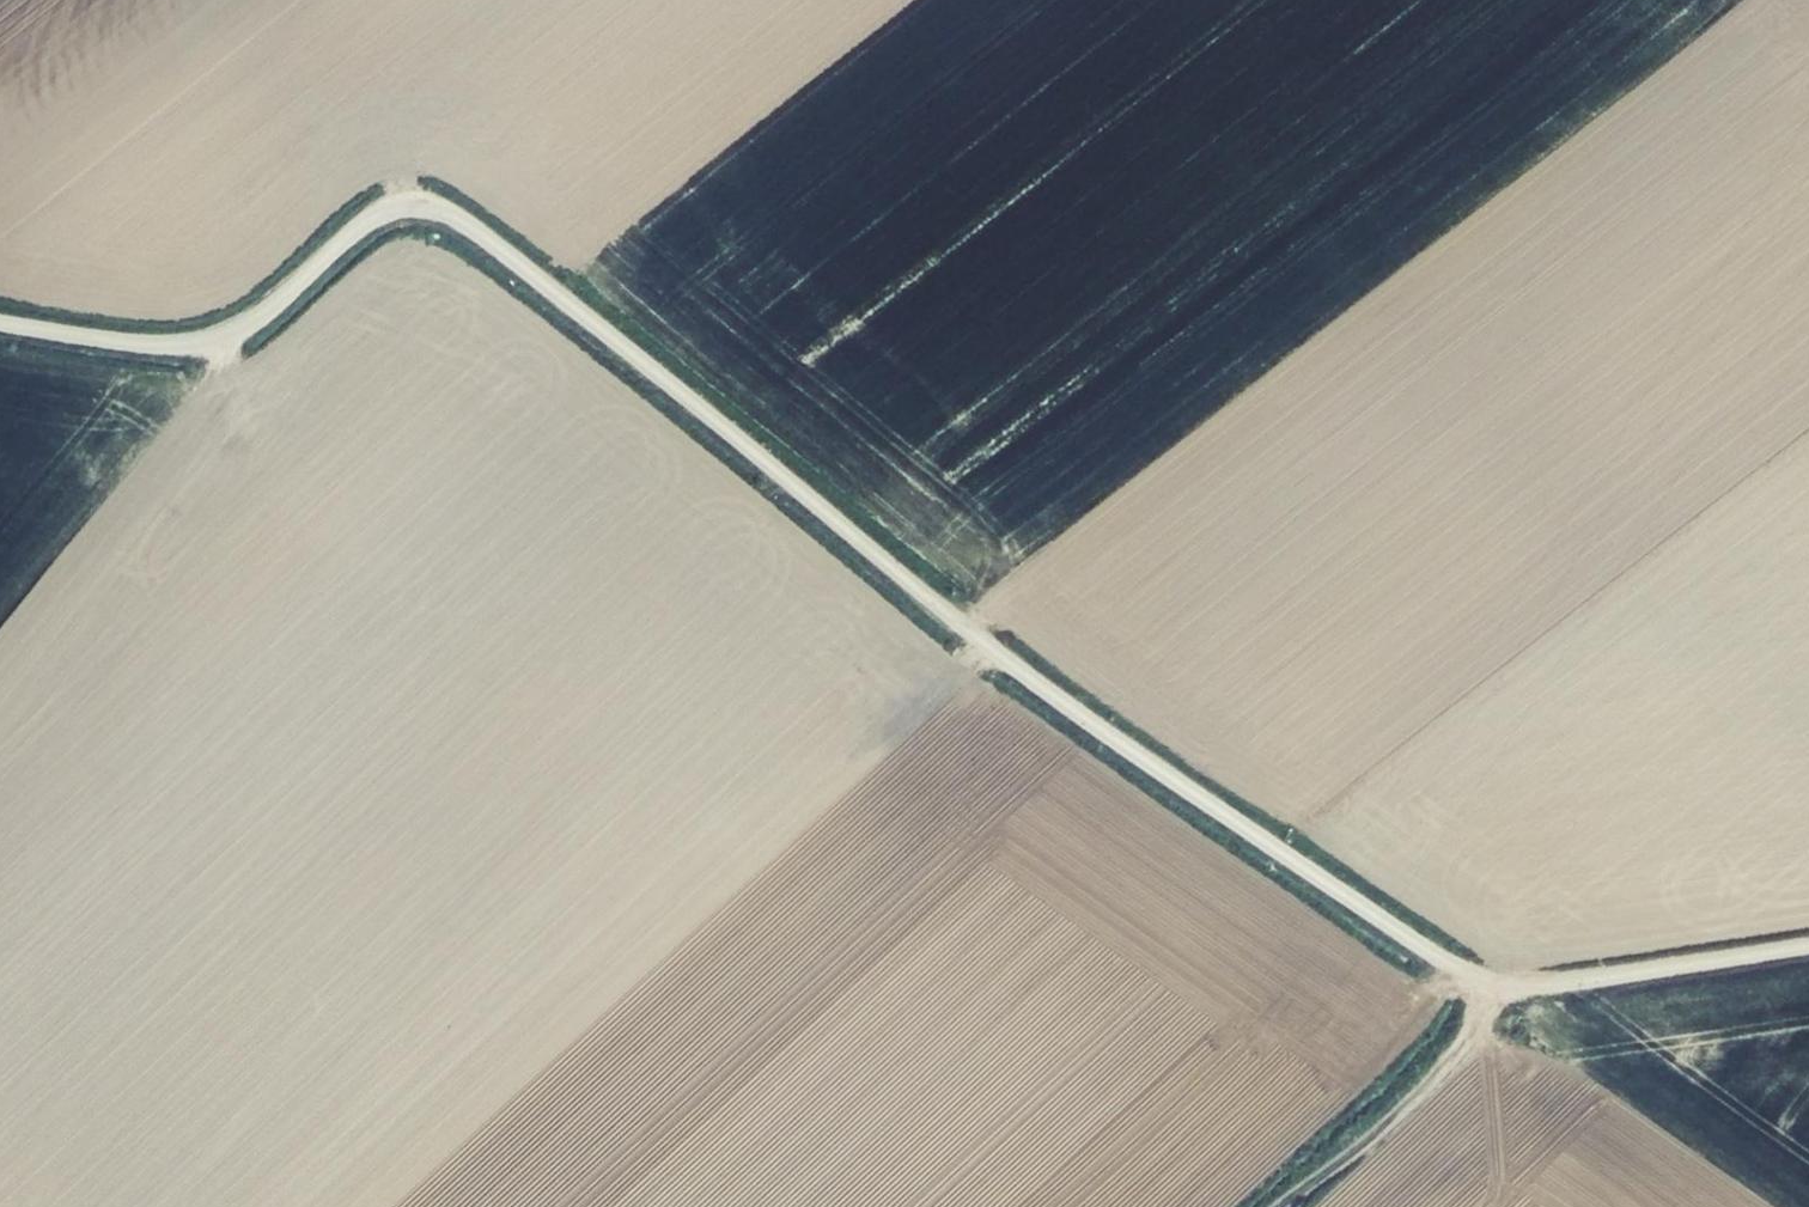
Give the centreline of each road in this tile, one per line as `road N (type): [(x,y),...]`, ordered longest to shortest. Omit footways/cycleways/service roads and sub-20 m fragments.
road 1 (unclassified): [(0,324),(132,343),(217,338),(270,309),(380,211),(439,210),(482,235),(1046,691),(1435,958),(1491,986)]
road 2 (unclassified): [(1808,946),(1558,985),(1491,986)]

